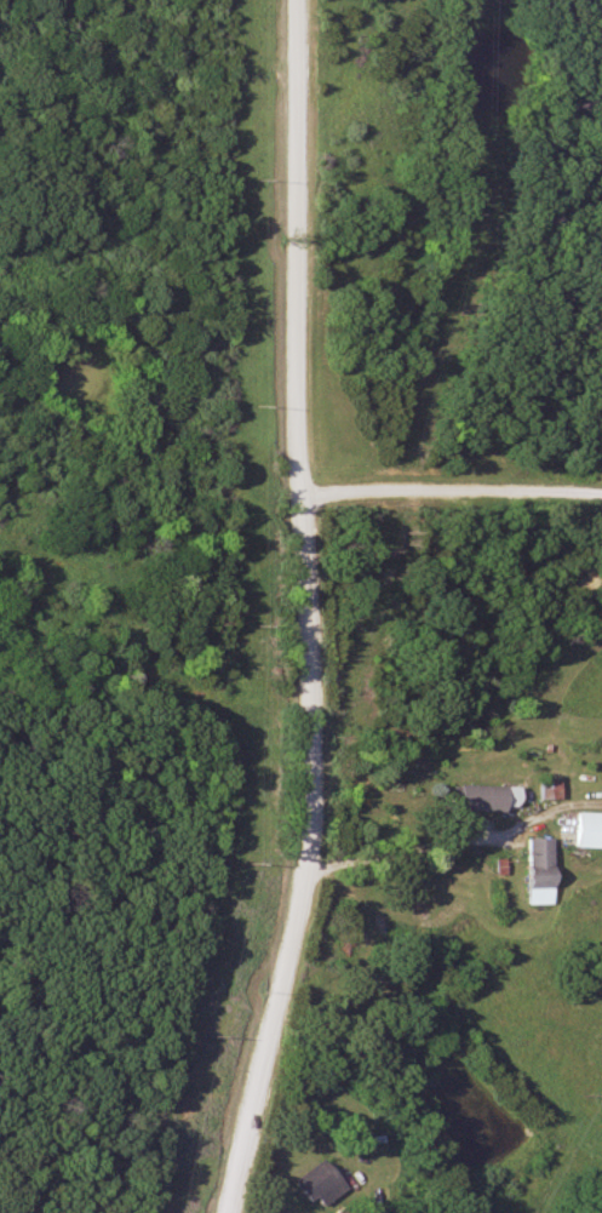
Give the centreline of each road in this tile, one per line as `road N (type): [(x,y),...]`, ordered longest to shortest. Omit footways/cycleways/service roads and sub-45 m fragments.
road 1 (residential): [(227,1212),(306,849),(293,348),(296,0)]

